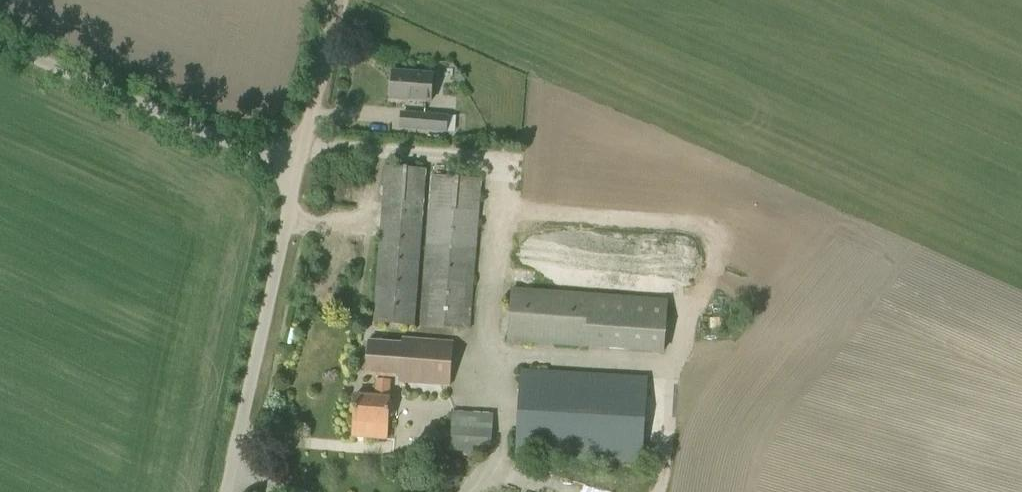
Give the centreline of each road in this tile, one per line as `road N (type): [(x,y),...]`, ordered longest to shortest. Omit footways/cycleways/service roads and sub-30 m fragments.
road 1 (unclassified): [(225,491),(300,163)]
road 2 (unclassified): [(300,163),(227,141),(0,44)]

